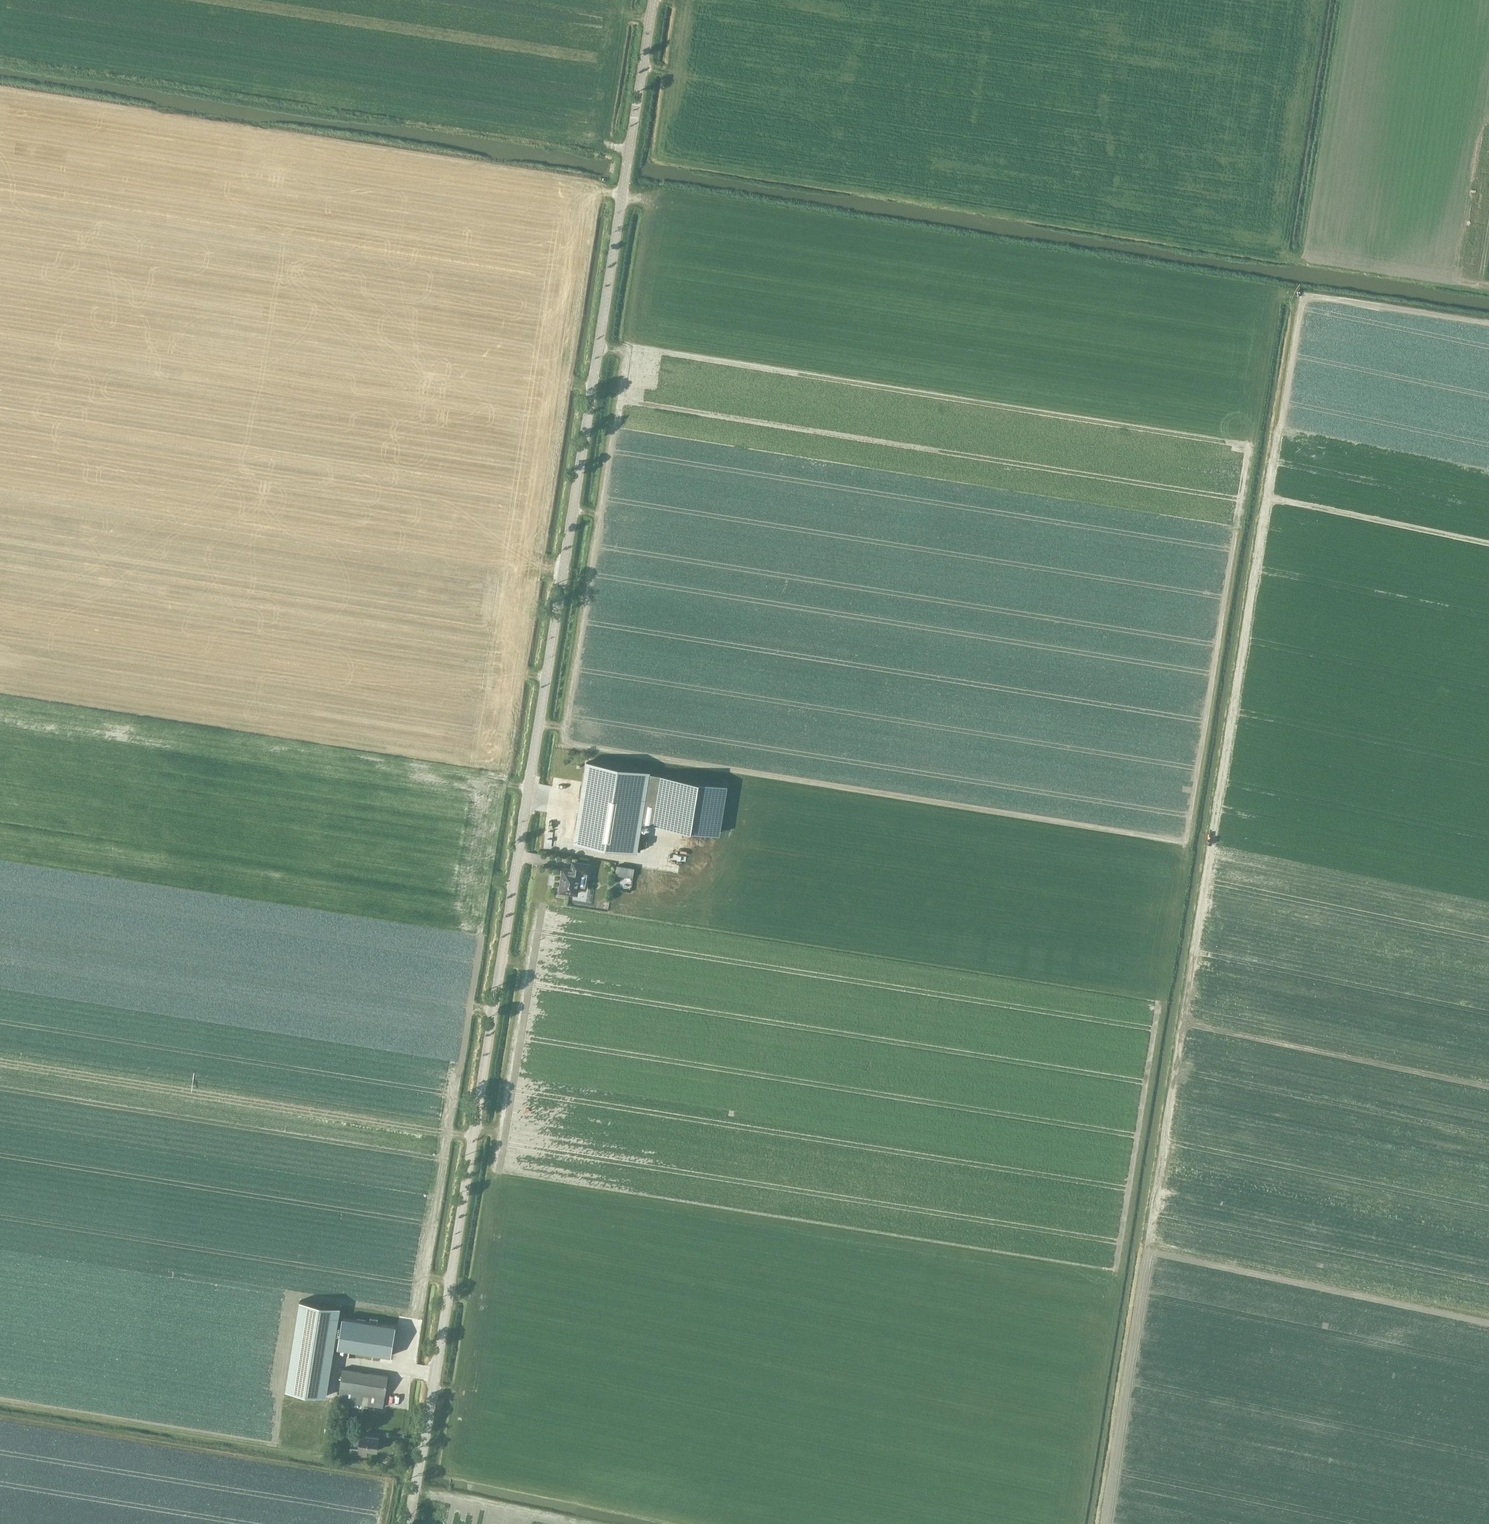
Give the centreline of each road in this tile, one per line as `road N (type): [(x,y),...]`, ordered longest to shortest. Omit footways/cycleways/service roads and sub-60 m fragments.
road 1 (unclassified): [(405,1523),(454,1263),(653,0)]

